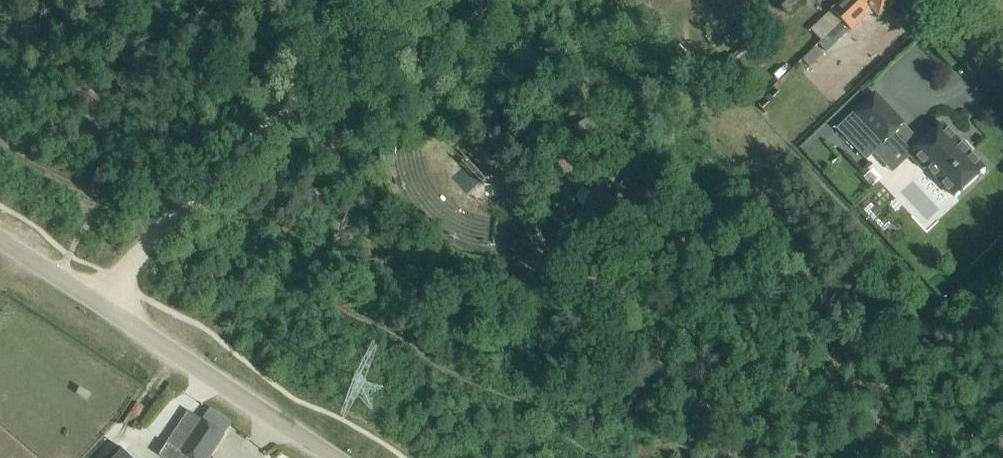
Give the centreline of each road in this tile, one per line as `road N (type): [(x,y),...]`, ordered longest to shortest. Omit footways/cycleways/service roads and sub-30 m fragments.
road 1 (unclassified): [(337,457),(0,240)]
road 2 (track): [(0,39),(156,238)]
road 3 (track): [(139,220),(0,141)]

